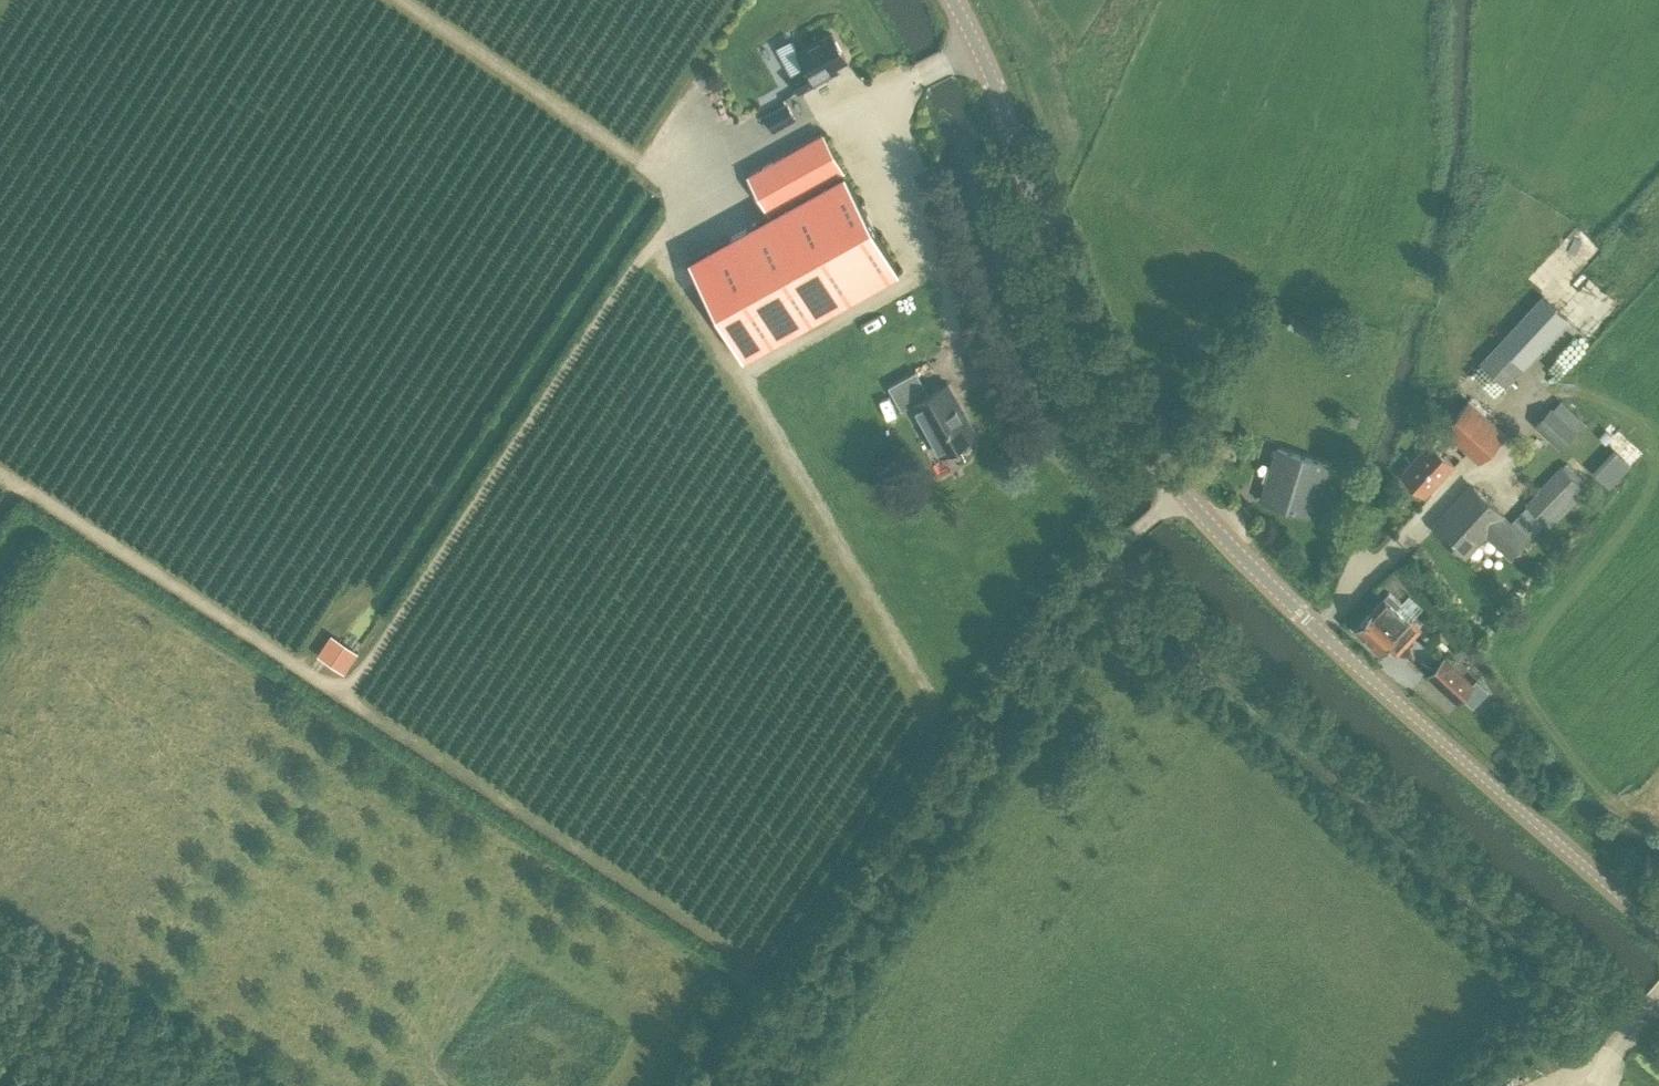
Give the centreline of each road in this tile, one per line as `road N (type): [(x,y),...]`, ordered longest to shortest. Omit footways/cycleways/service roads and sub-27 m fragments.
road 1 (unclassified): [(741,1085),(1064,605),(1182,489)]
road 2 (track): [(1112,559),(1658,1044)]
road 3 (tertiary): [(1658,930),(1300,613),(1182,489)]
road 4 (tertiary): [(1182,489),(1120,402),(980,51),(951,0)]

